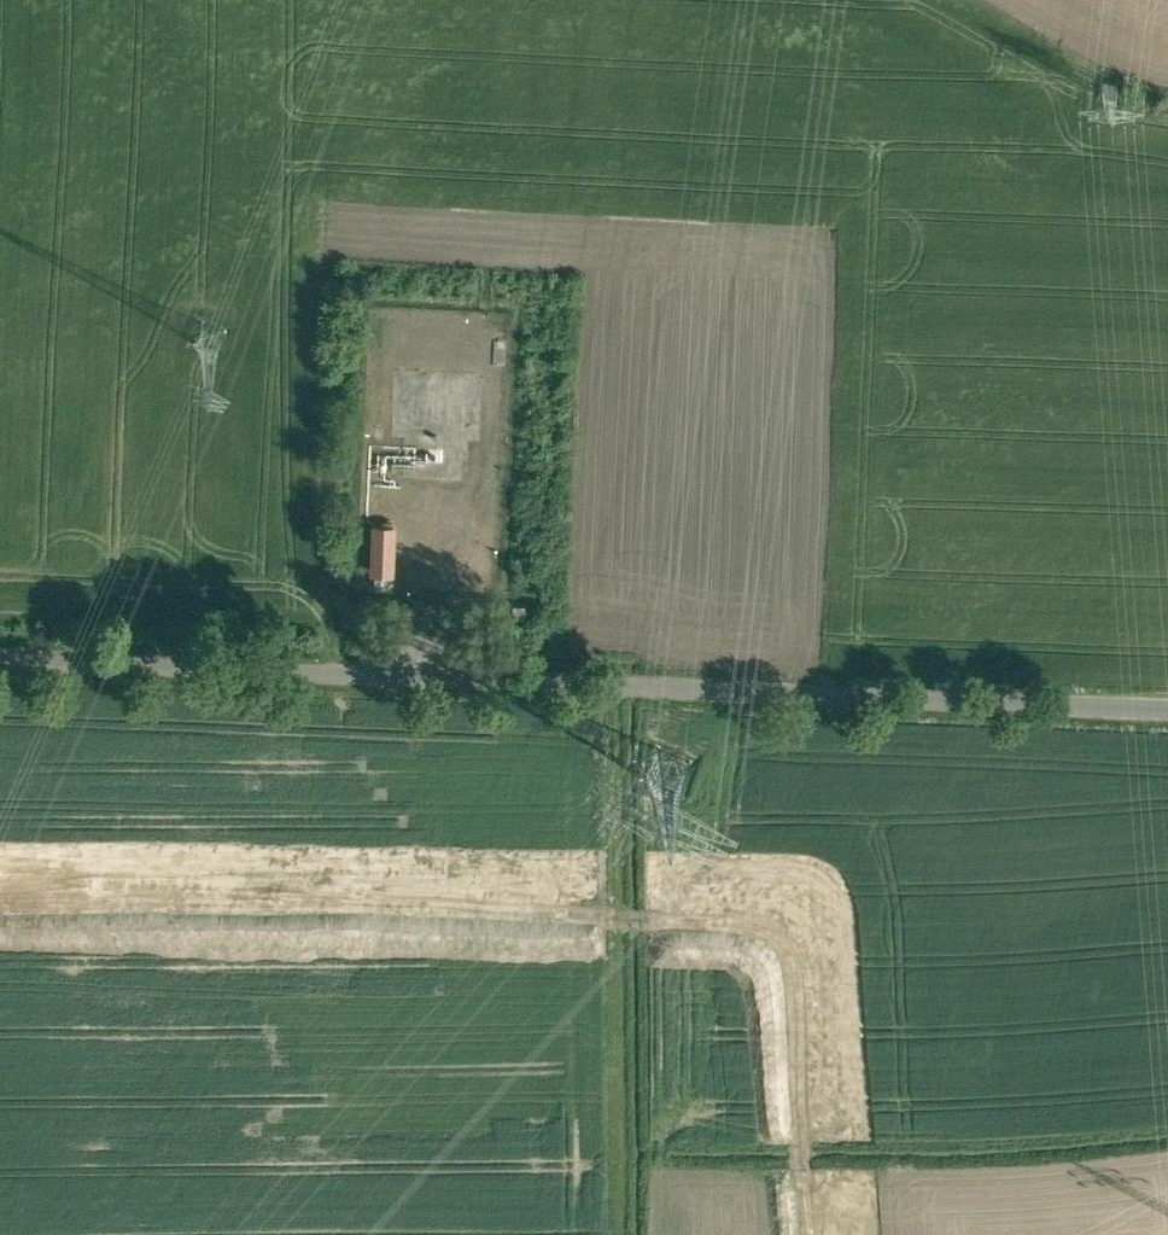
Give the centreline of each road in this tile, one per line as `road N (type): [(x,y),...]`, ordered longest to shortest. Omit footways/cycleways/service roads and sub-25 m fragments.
road 1 (unclassified): [(1167,708),(0,659)]

